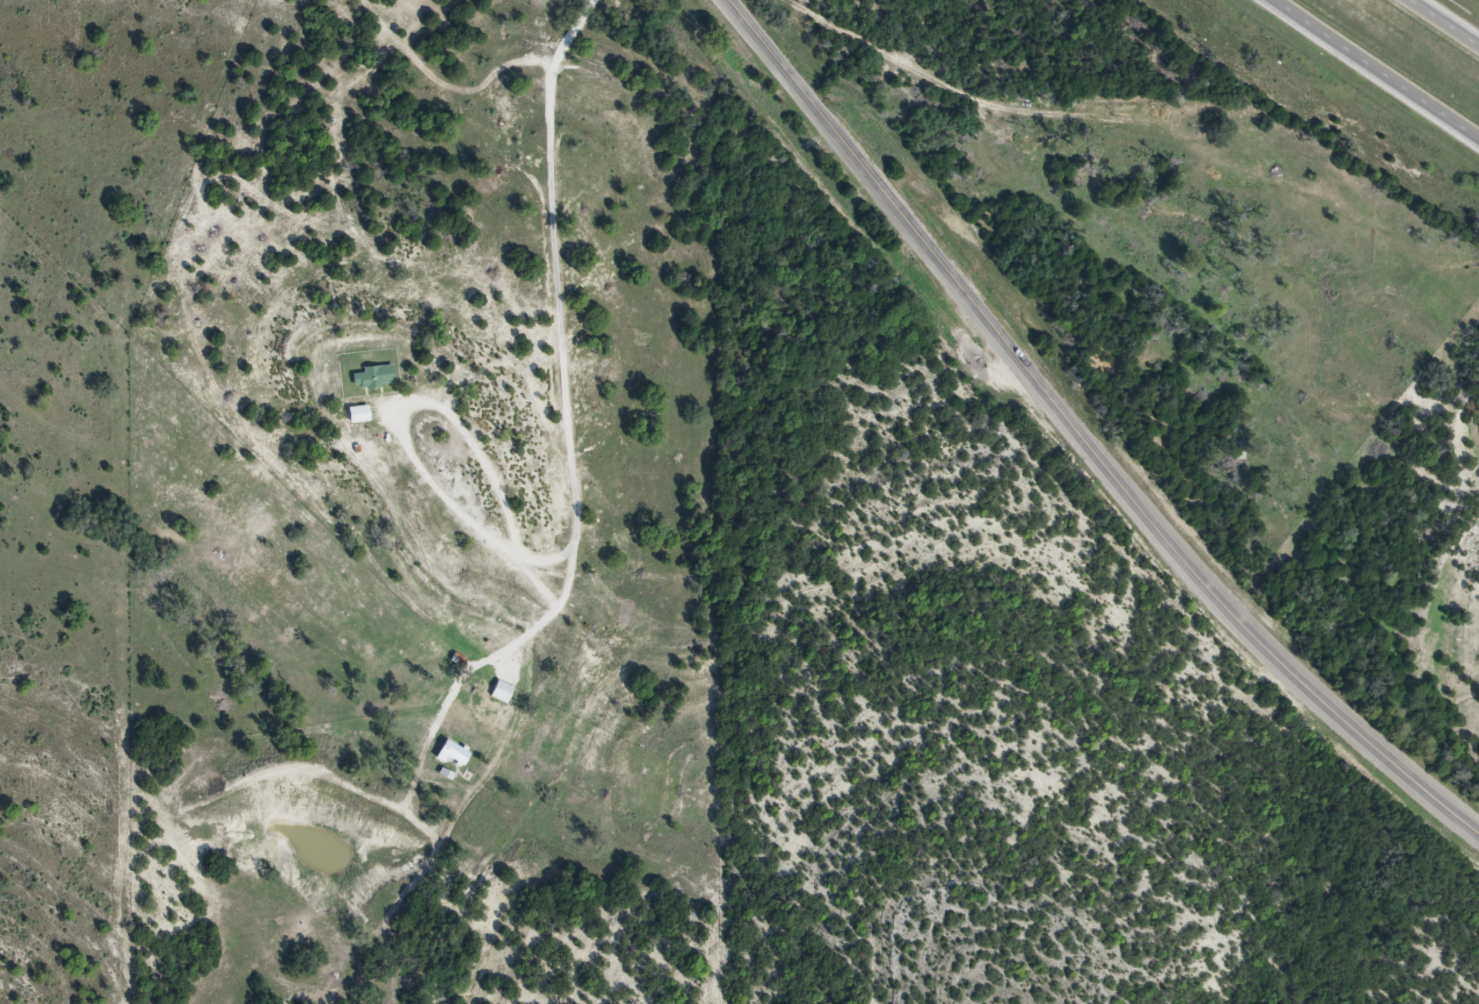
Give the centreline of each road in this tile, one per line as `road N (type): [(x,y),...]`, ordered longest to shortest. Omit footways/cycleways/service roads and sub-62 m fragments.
road 1 (tertiary): [(726,0),(1249,632),(1478,832)]
road 2 (motorway): [(1290,0),(1478,132)]

